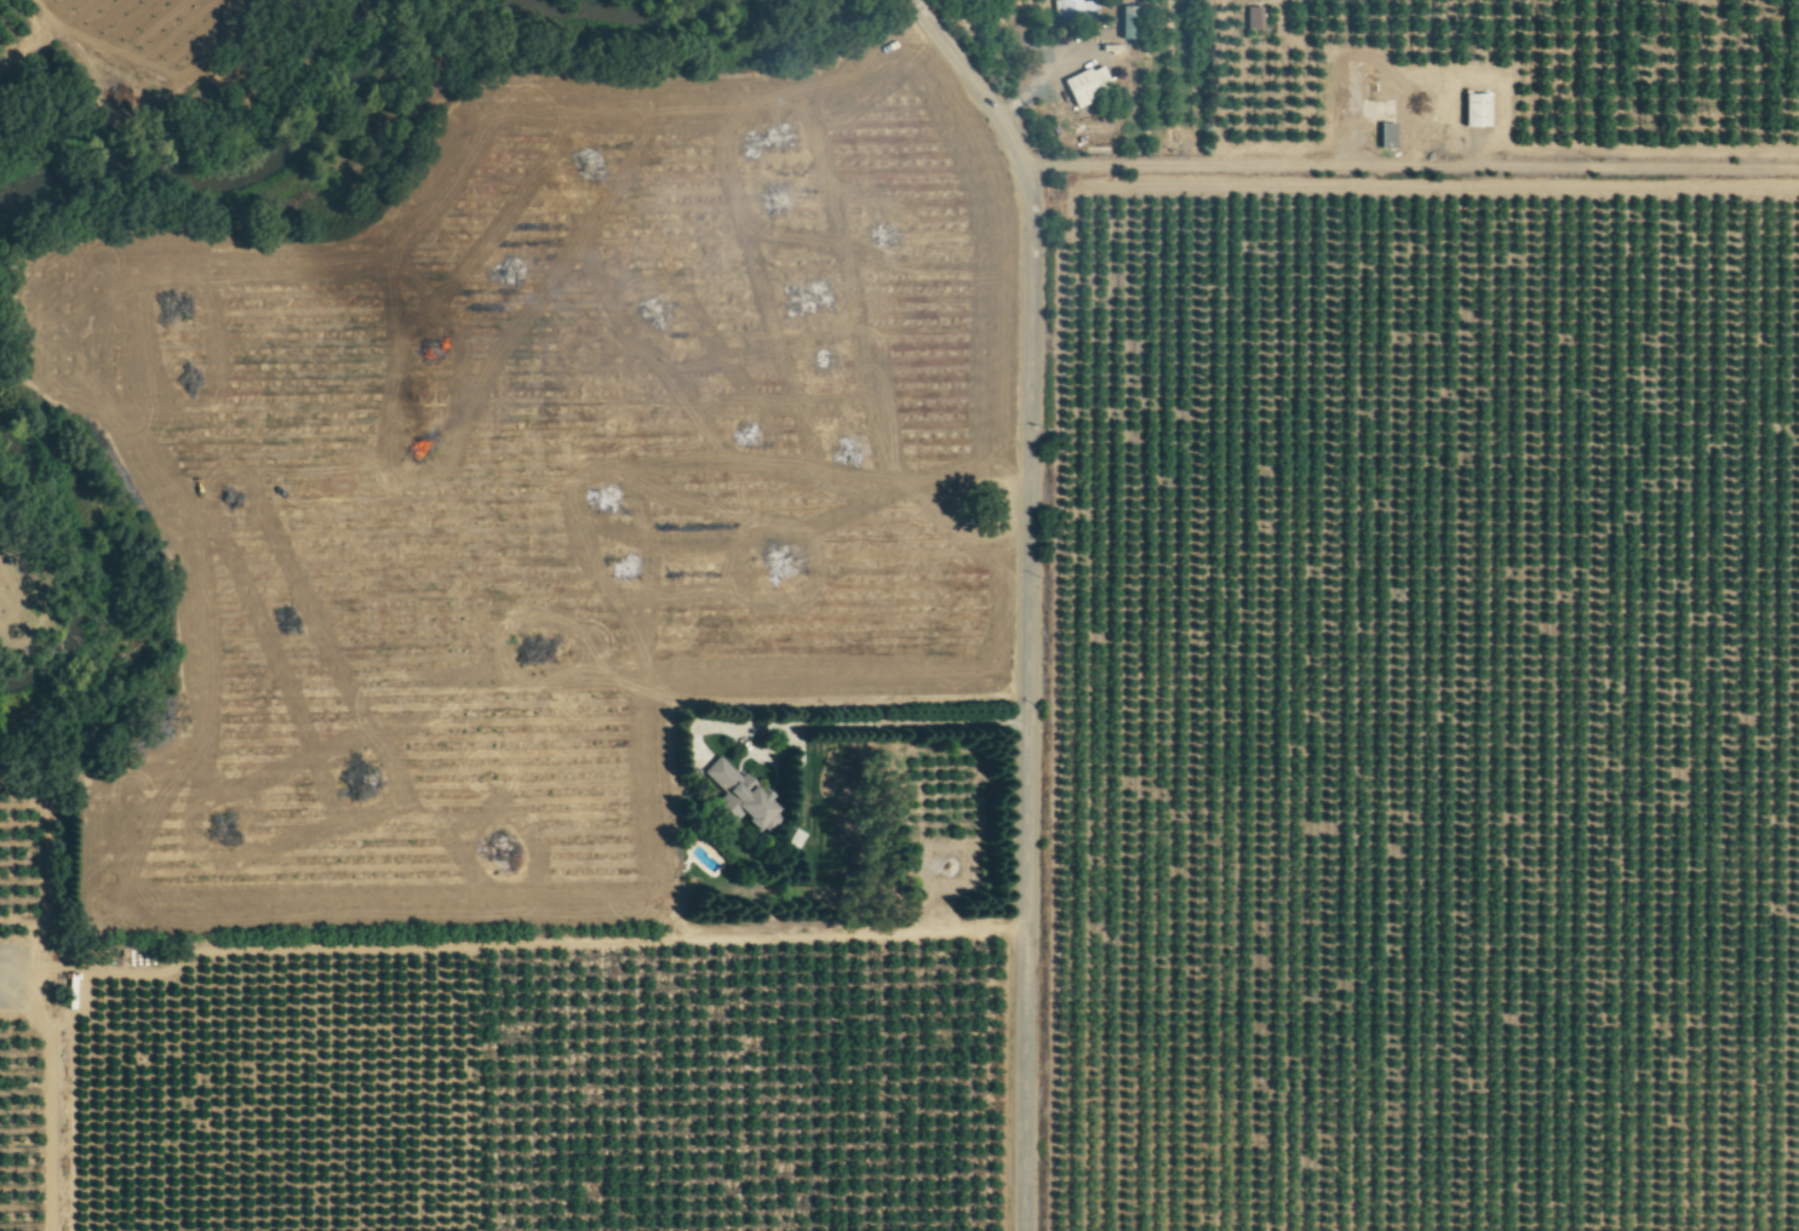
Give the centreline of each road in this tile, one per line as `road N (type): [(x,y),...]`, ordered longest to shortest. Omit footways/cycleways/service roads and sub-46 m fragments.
road 1 (residential): [(1018,1230),(1027,170),(1019,147),(907,0)]

